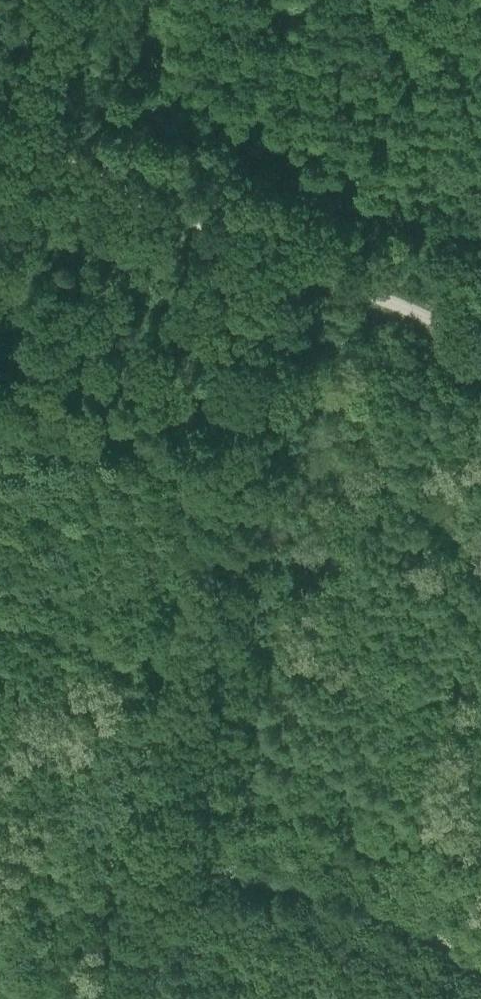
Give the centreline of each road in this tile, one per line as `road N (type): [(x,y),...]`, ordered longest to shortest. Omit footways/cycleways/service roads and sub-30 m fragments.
road 1 (track): [(283,259),(267,301),(223,568)]
road 2 (track): [(283,259),(0,140)]
road 3 (unclassified): [(480,341),(283,259)]
road 4 (track): [(55,162),(75,0)]

